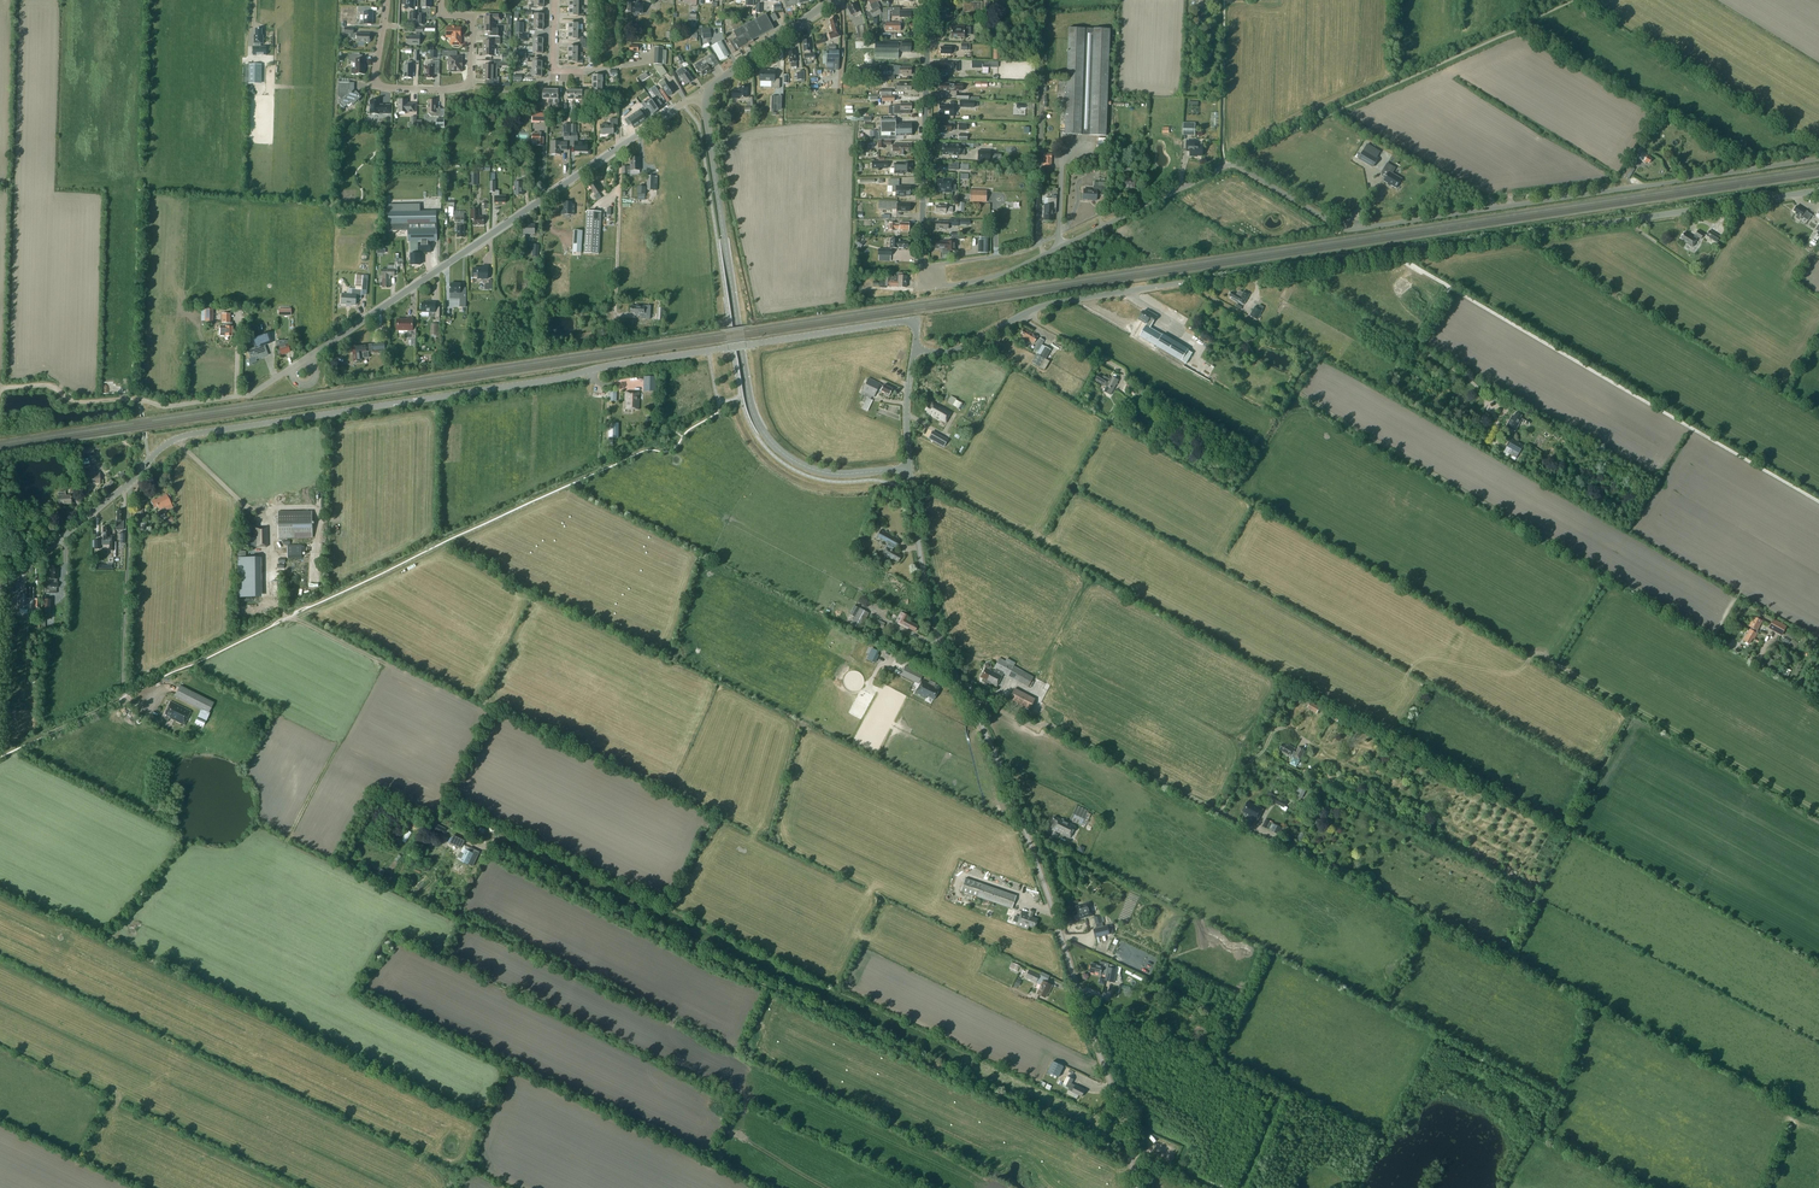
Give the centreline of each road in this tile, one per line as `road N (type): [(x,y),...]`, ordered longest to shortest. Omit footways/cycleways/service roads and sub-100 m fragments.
road 1 (unclassified): [(933,287),(1003,274),(1229,164),(1356,229),(1818,159)]
road 2 (unclassified): [(914,349),(951,352),(1049,304),(1818,191)]
road 3 (tertiary): [(1135,1187),(1126,1127),(1034,851),(935,624),(910,469)]
road 4 (track): [(1131,1156),(480,846)]
road 5 (tertiary): [(914,349),(917,327),(908,321),(328,413)]
road 6 (tertiary): [(910,469),(815,470),(761,430),(746,386),(706,98)]
road 7 (unclassified): [(307,359),(688,101),(706,98)]
road 8 (tertiary): [(0,587),(178,438),(328,413)]
road 9 (track): [(1237,820),(1054,727),(971,703)]
road 10 (residential): [(933,287),(921,257),(928,0)]
road 11 (residential): [(388,0),(376,81),(443,89),(469,82),(472,24),(444,15),(440,0)]
road 12 (tertiary): [(706,98),(832,0)]
road 13 (unclassified): [(140,399),(164,407),(248,396),(289,369)]
road 14 (track): [(0,392),(47,384),(76,401),(140,399)]
road 15 (residential): [(619,66),(554,69),(555,0)]
road 16 (tertiary): [(910,469),(914,349)]

